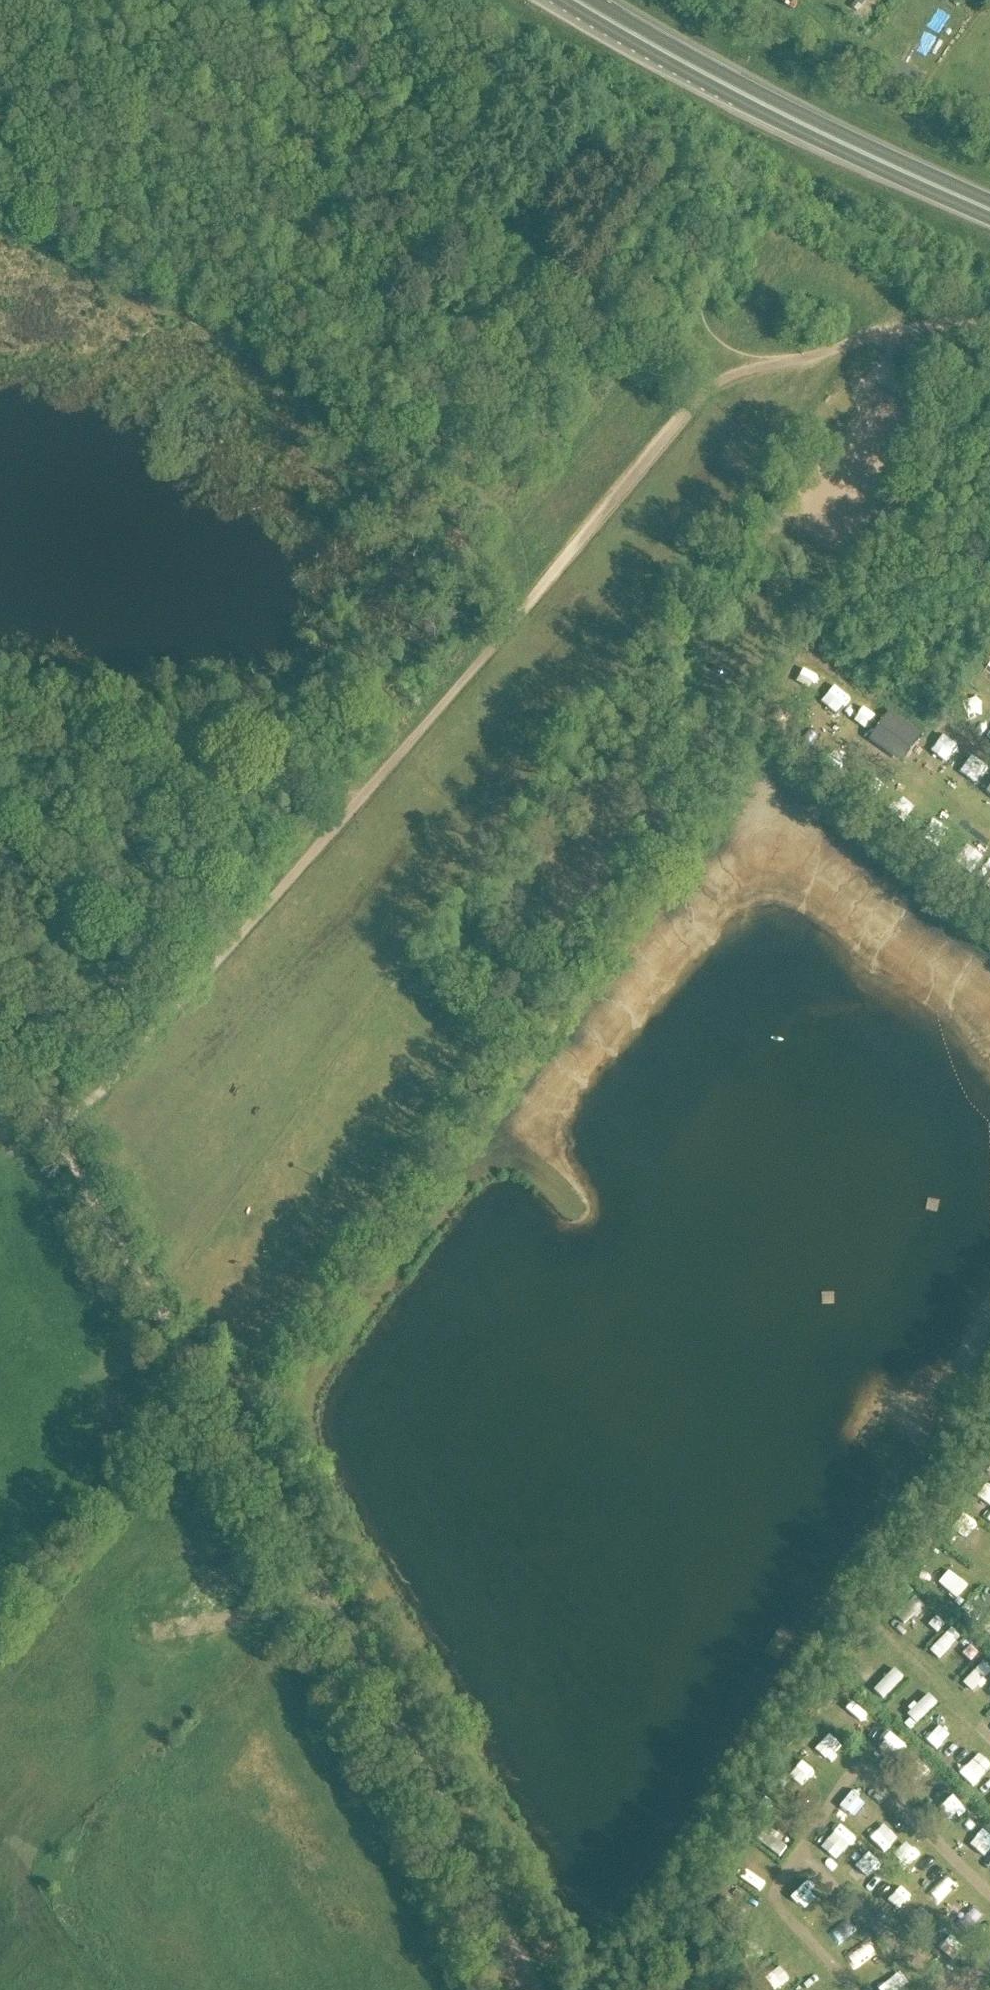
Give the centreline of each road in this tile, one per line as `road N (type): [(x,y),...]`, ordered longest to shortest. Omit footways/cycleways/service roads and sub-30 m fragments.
road 1 (track): [(0,1015),(59,1139),(258,1471),(540,1989)]
road 2 (track): [(989,287),(755,181),(453,0)]
road 3 (track): [(756,370),(695,405),(359,799)]
road 4 (trunk): [(989,211),(737,92),(575,0)]
road 5 (track): [(59,1139),(359,799)]
road 6 (track): [(989,318),(885,332),(795,362)]

